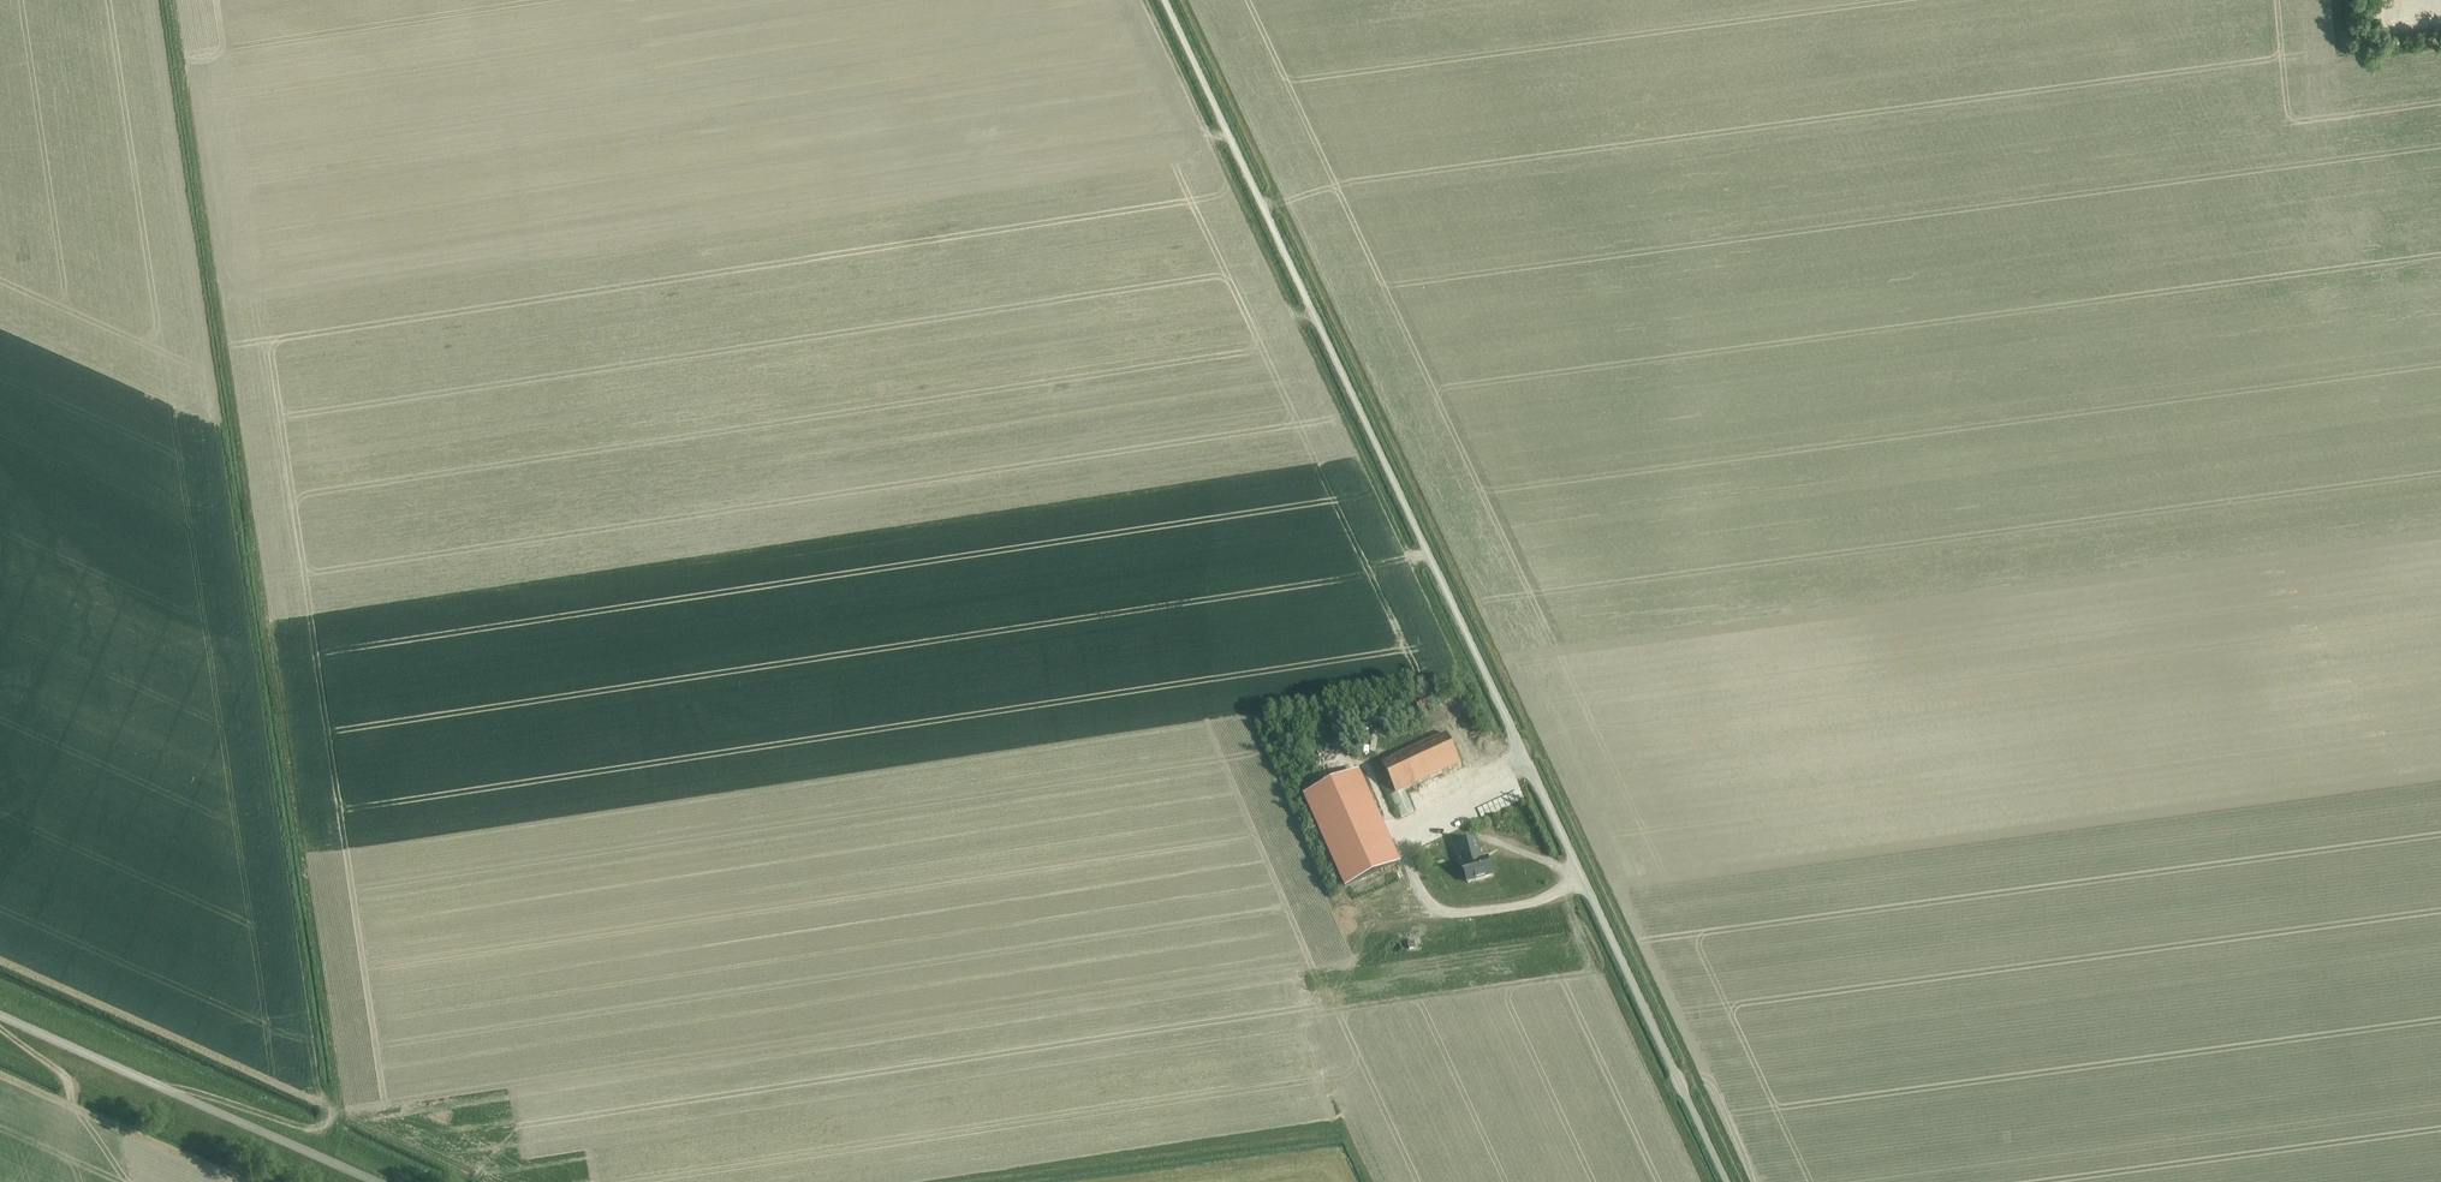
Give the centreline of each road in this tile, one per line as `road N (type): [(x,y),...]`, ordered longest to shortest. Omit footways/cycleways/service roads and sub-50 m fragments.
road 1 (unclassified): [(1728,1181),(1172,0)]
road 2 (unclassified): [(0,1015),(377,1181)]

